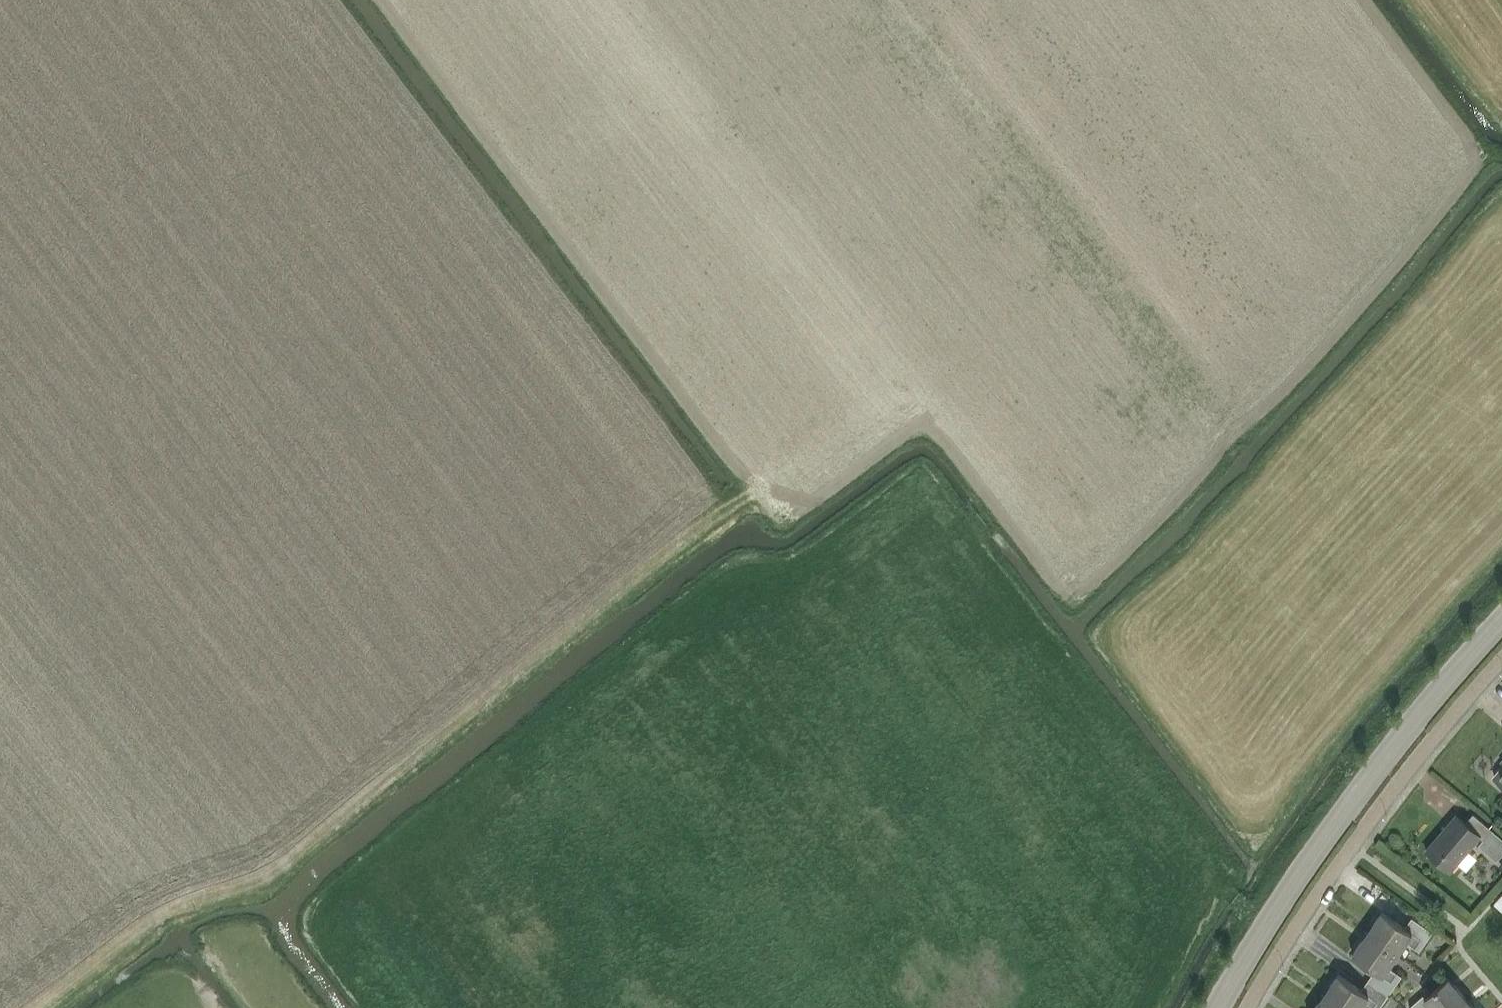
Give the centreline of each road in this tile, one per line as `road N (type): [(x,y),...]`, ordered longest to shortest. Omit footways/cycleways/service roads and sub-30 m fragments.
road 1 (track): [(33,1007),(163,910),(269,877),(728,504),(757,490)]
road 2 (secondary): [(1215,1007),(1329,826),(1501,619)]
road 3 (residential): [(1501,662),(1353,846),(1249,1007)]

